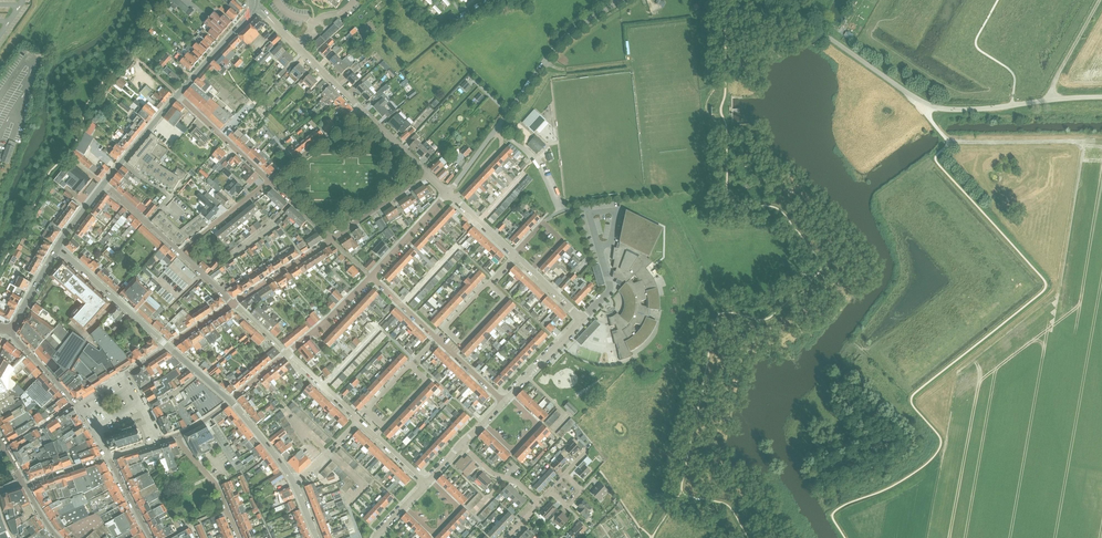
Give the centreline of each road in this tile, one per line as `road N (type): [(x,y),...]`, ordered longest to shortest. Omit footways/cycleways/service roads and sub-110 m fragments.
road 1 (residential): [(496,129),(559,43),(621,0)]
road 2 (unclassified): [(925,103),(962,110),(1101,97)]
road 3 (residential): [(360,110),(255,4)]
road 4 (secondary): [(168,346),(57,249)]
road 5 (residential): [(489,282),(448,332),(463,342),(501,294)]
road 6 (residential): [(411,365),(370,412),(386,424),(424,385)]
road 7 (track): [(1079,141),(948,142)]
road 8 (residential): [(269,181),(177,95)]

